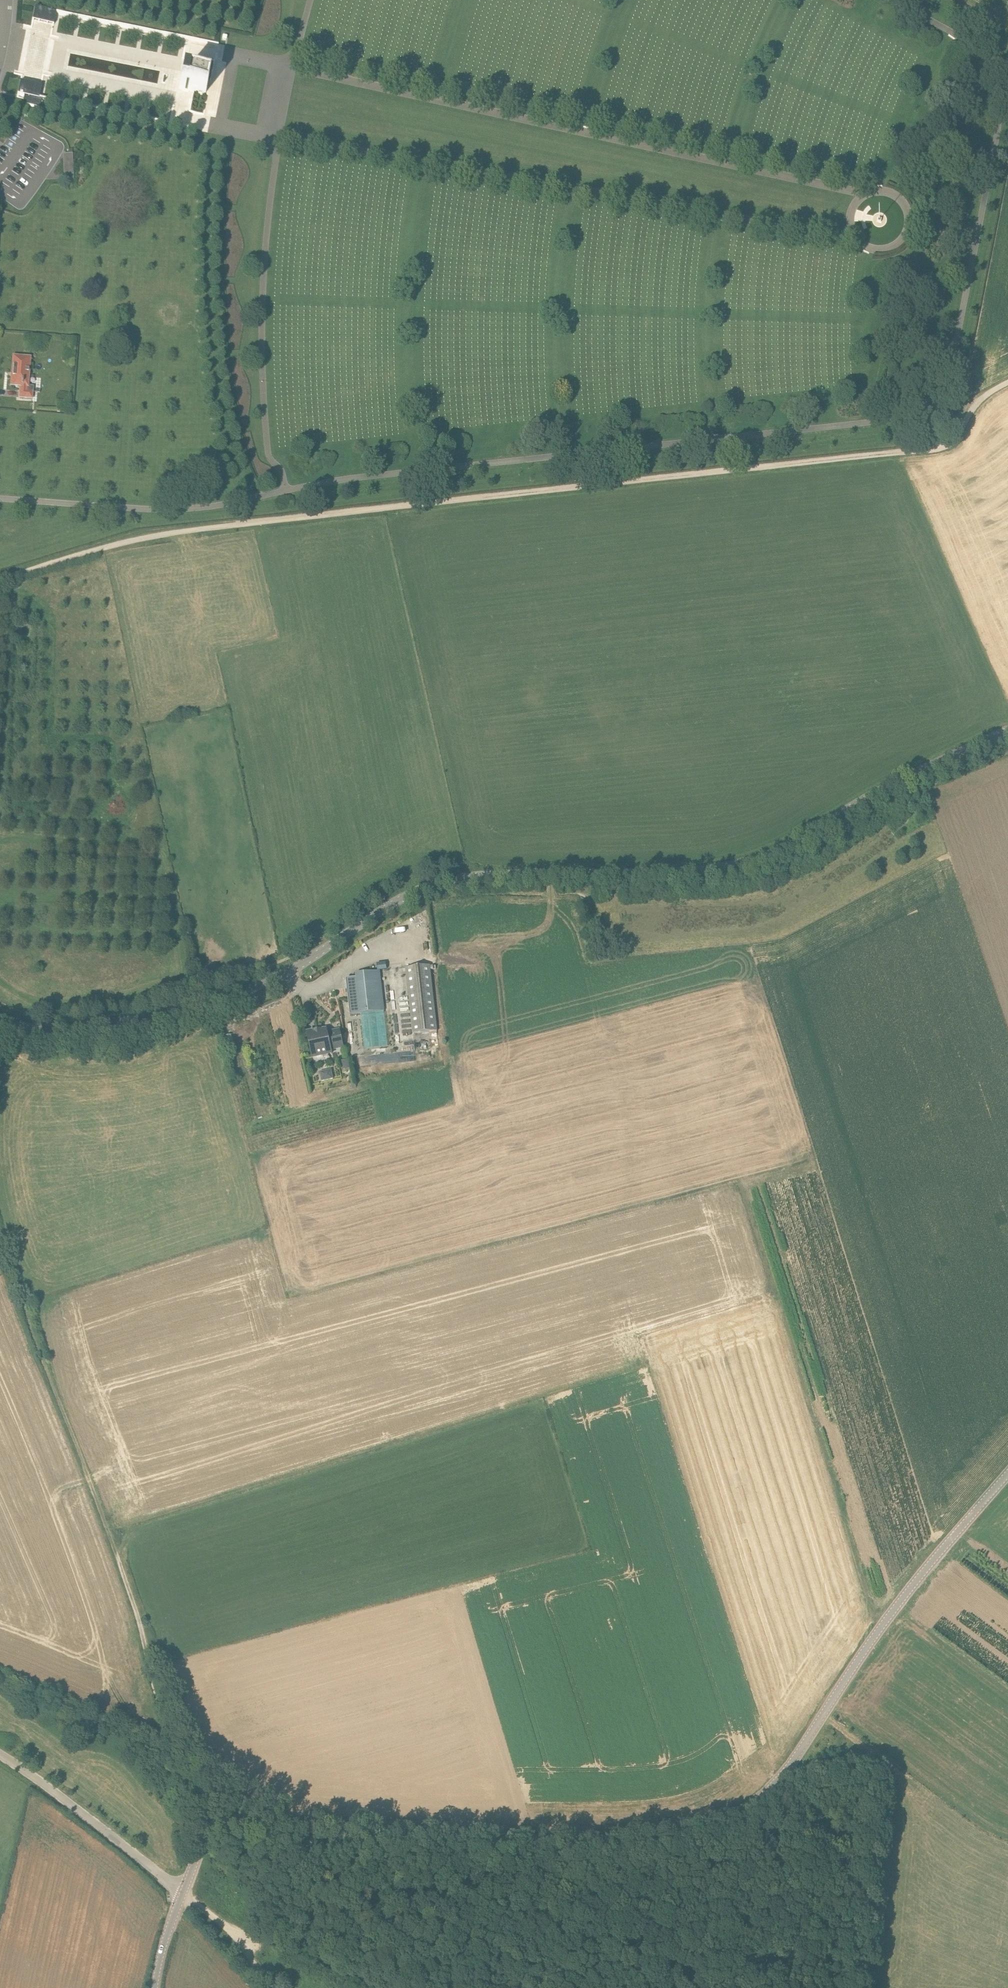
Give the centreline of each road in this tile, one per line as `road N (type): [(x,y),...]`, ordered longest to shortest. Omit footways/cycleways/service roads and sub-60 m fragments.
road 1 (unclassified): [(0,1020),(100,1025),(240,990),(296,966),(413,893),(462,877),(685,871),(748,861),(1007,730)]
road 2 (track): [(1007,382),(971,400),(955,437),(934,448),(171,532),(0,578)]
road 3 (tertiary): [(182,1893),(204,1841),(225,1826),(597,1841),(664,1837),(727,1818),(780,1777),(898,1603),(1007,1473)]
road 4 (track): [(0,1243),(137,1615),(182,1775),(211,1832)]
road 5 (unclassified): [(182,1893),(0,1754)]
road 6 (track): [(182,1893),(239,1940),(274,1987)]

